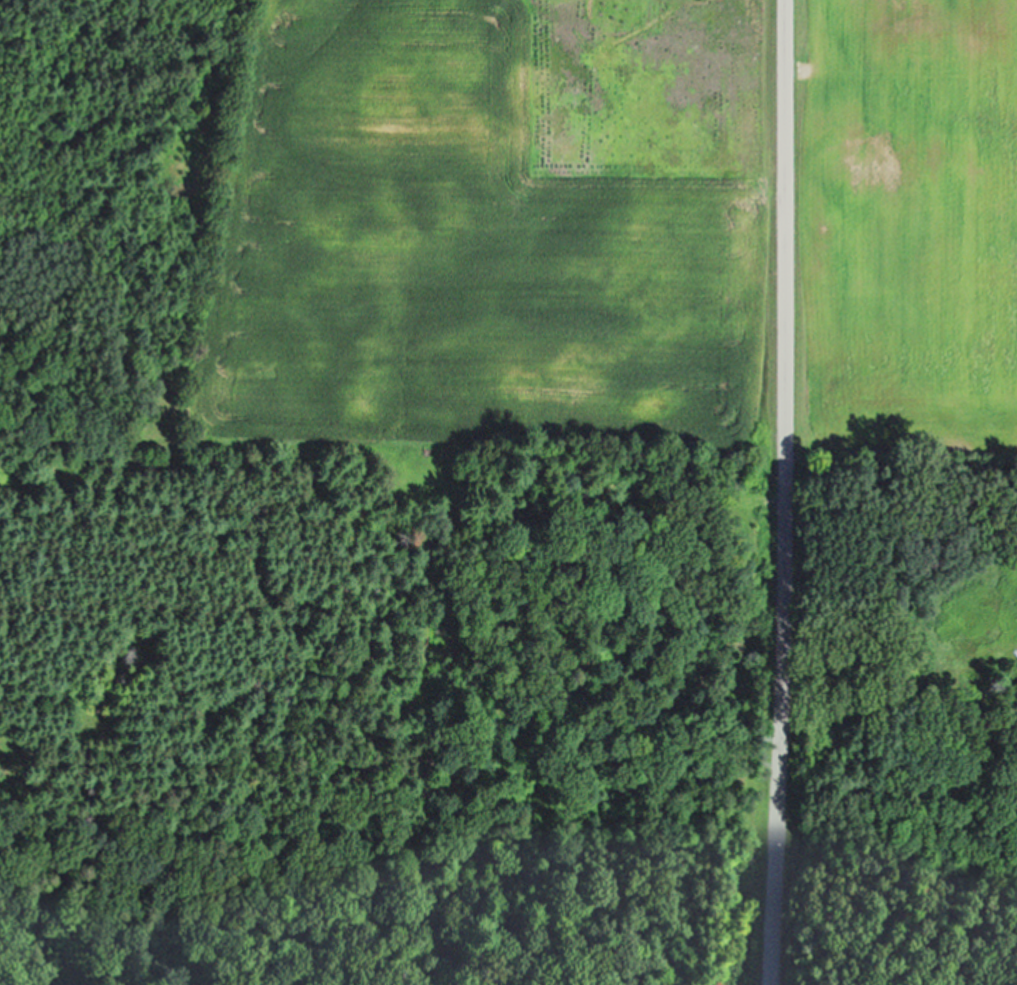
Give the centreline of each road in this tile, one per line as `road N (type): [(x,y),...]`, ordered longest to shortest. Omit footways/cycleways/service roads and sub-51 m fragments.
road 1 (residential): [(778,984),(791,718),(789,0)]

